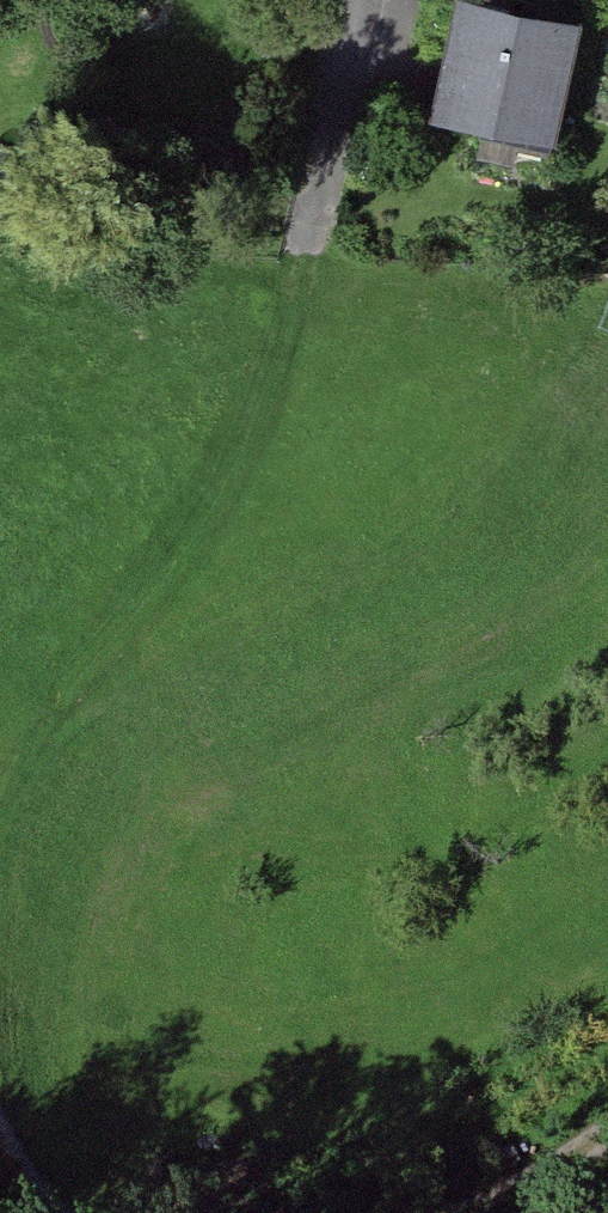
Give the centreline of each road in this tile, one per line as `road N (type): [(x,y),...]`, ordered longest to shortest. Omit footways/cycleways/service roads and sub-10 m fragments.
road 1 (track): [(0,846),(38,726),(194,494),(314,230)]
road 2 (residential): [(357,0),(314,230)]
road 3 (track): [(488,1212),(607,1129)]

